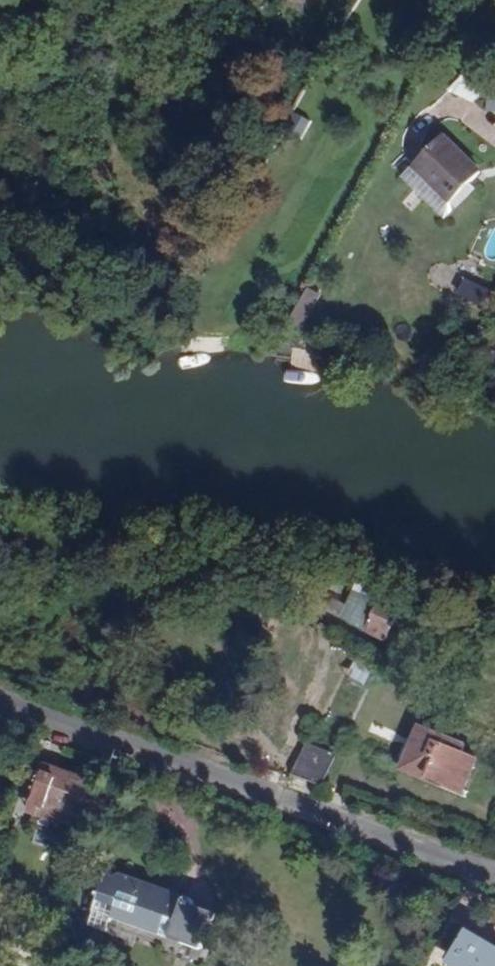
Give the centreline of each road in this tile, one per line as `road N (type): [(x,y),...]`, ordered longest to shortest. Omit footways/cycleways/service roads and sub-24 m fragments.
road 1 (residential): [(494,875),(0,698)]

